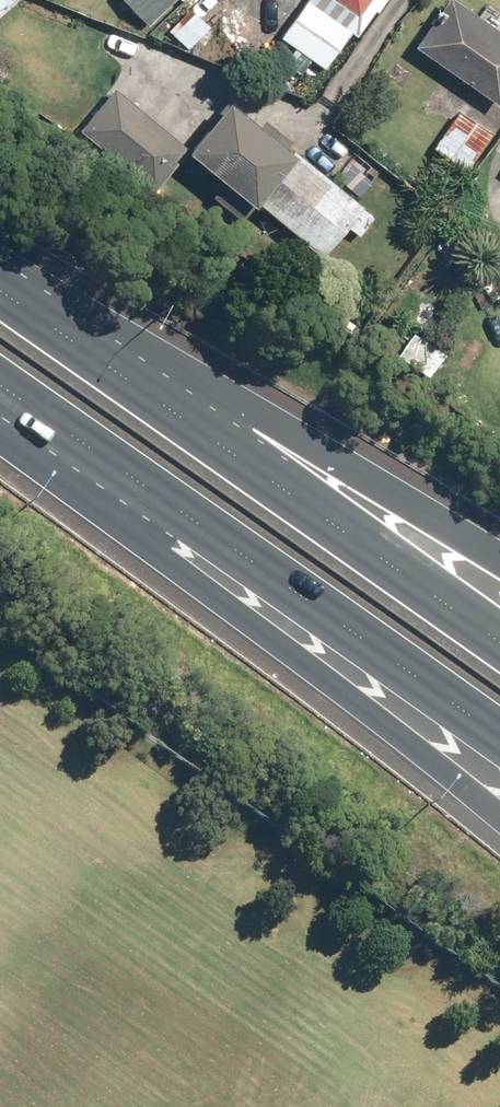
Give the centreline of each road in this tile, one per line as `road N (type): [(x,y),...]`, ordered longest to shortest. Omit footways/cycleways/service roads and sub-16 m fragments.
road 1 (motorway): [(0,289),(499,640)]
road 2 (motorway): [(0,277),(499,546)]
road 3 (motorway): [(499,817),(282,648),(126,482)]
road 4 (motorway): [(499,733),(126,482)]
road 5 (motorway): [(126,482),(0,392)]

